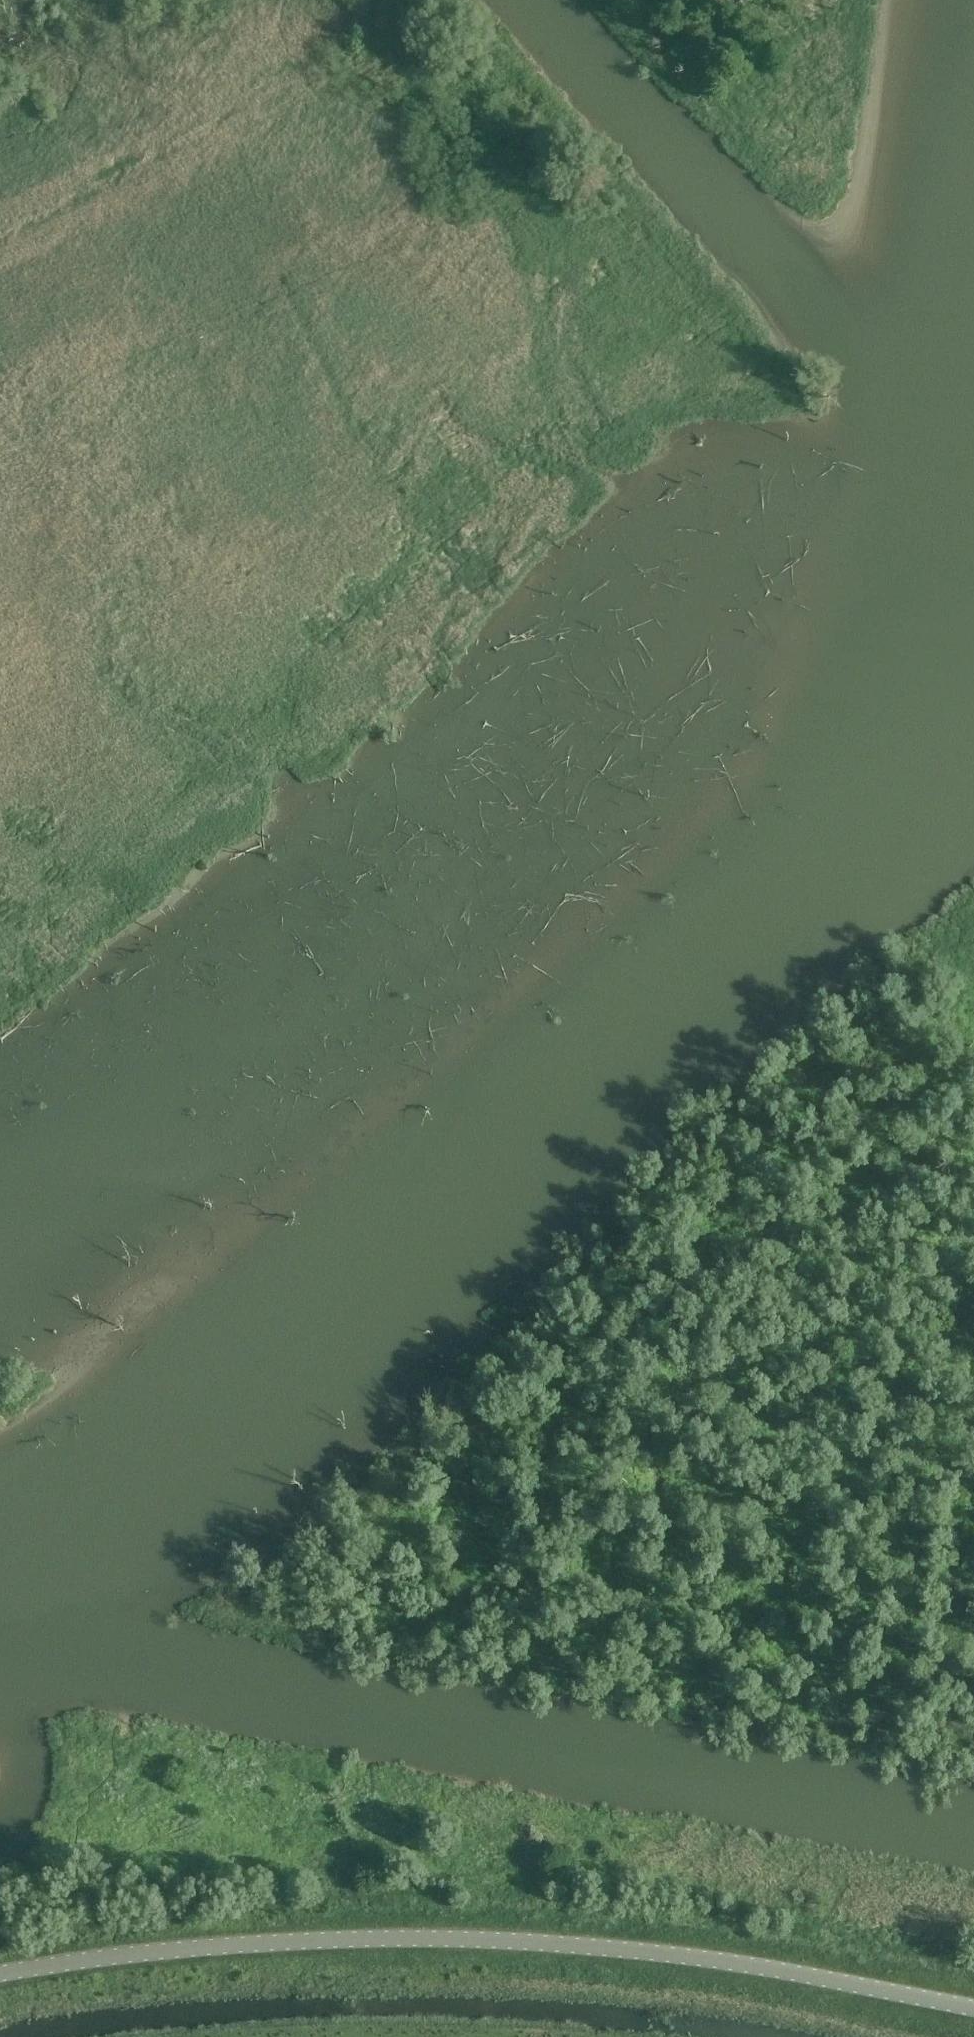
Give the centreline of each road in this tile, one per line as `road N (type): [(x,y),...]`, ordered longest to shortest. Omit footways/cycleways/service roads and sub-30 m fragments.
road 1 (unclassified): [(973,2009),(642,1953),(402,1939),(211,1949),(0,1976)]

